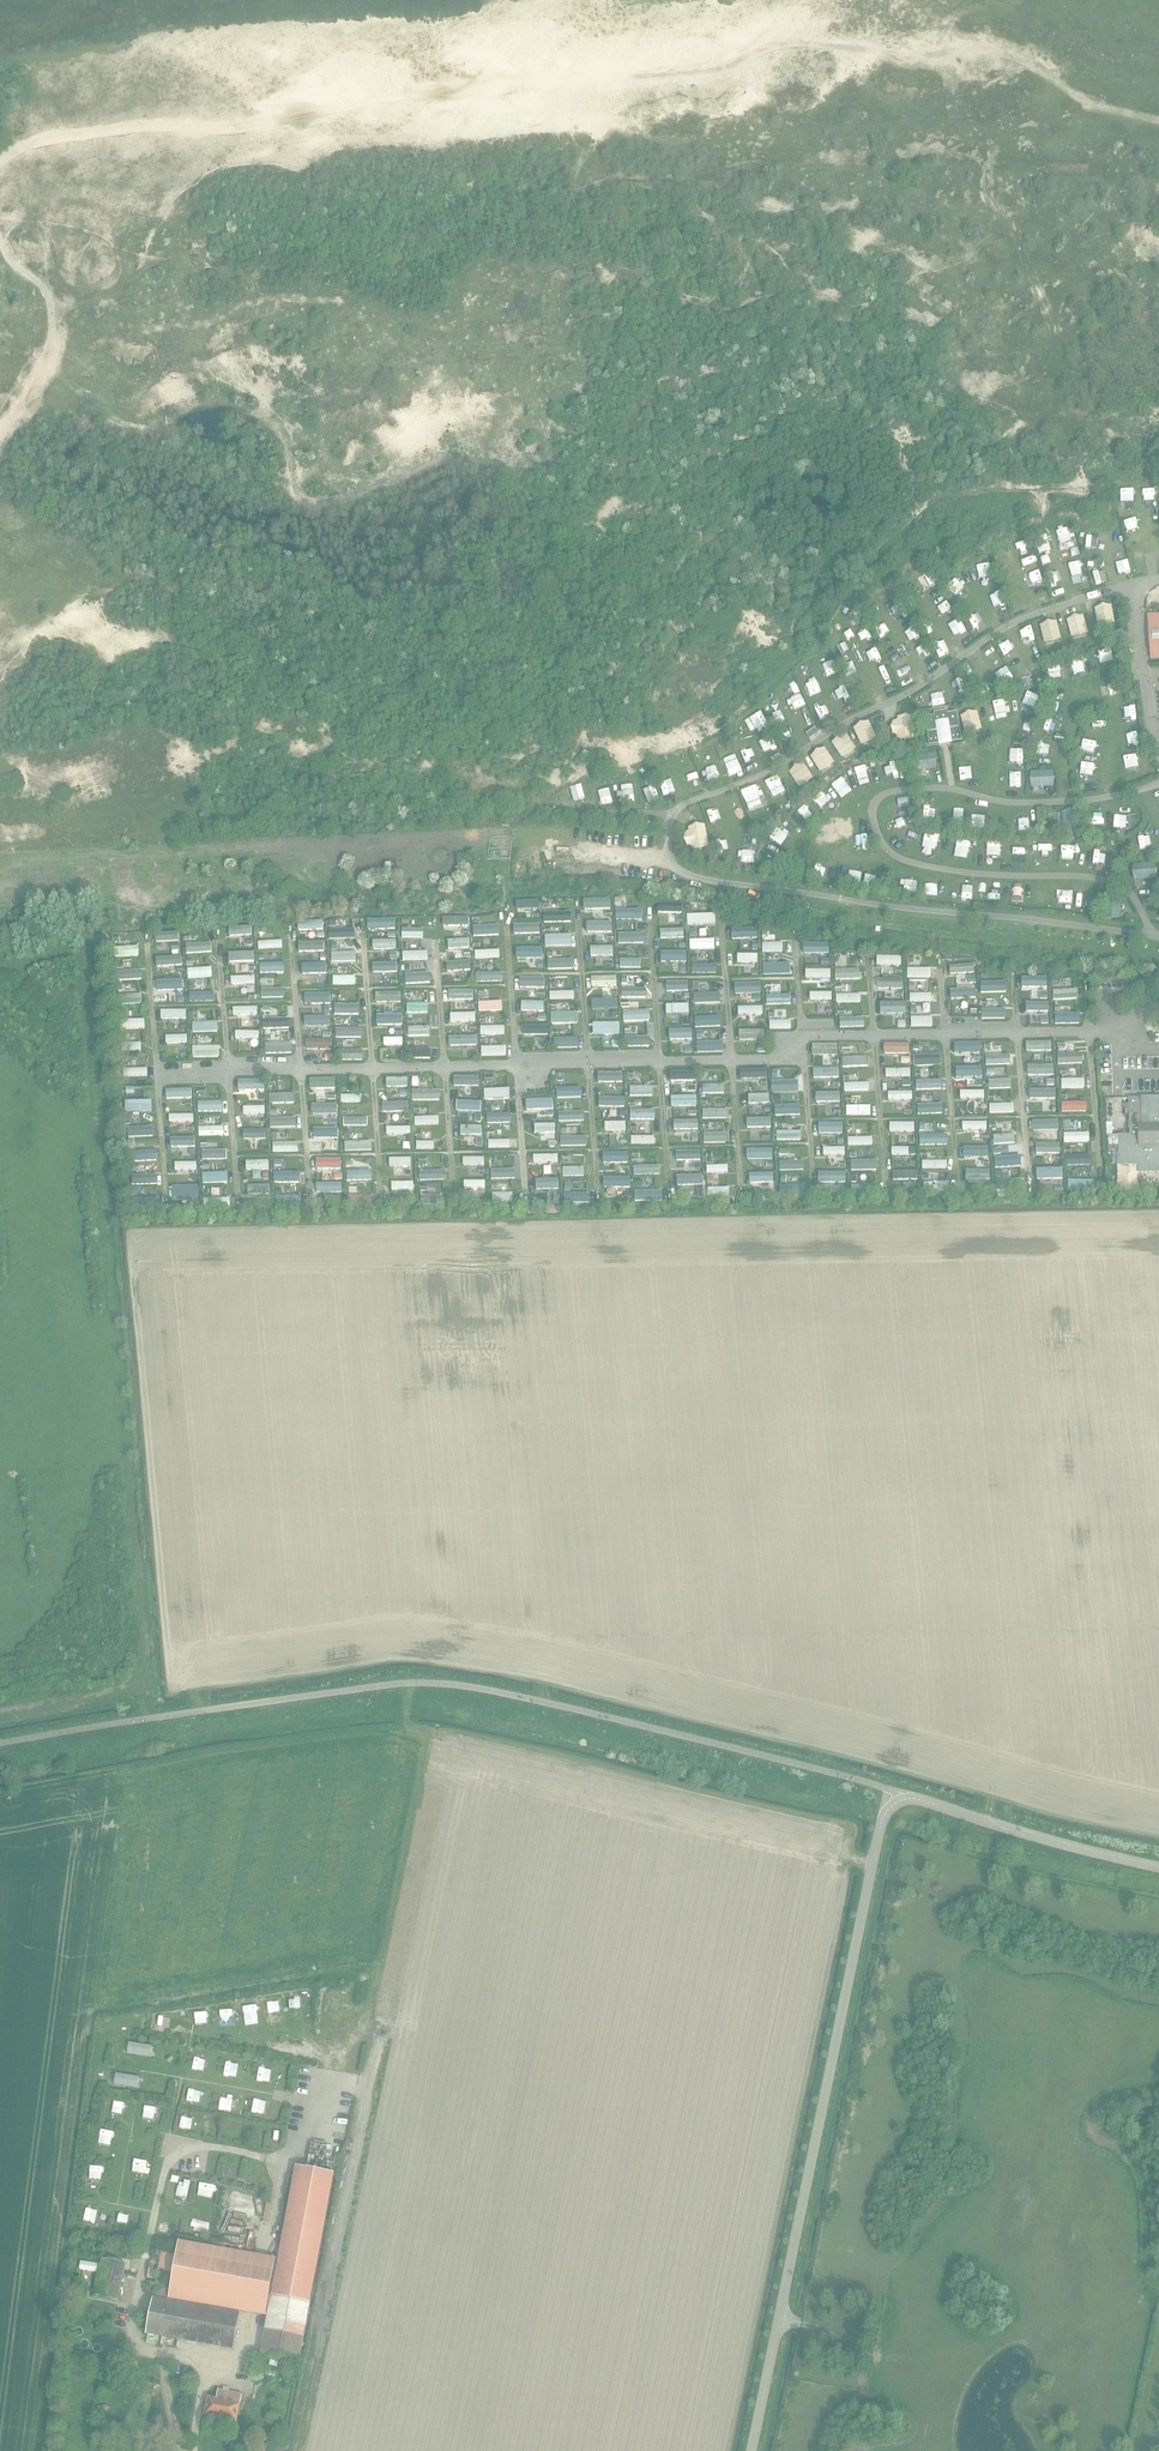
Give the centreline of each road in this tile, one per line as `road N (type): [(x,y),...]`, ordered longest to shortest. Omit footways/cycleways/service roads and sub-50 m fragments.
road 1 (track): [(779,2316),(828,2325),(864,2277),(901,2255),(945,2201),(956,1962),(966,1948),(995,1947),(1022,1964),(1086,1969),(1158,1996)]
road 2 (unclassified): [(750,2450),(883,1816),(905,1796)]
road 3 (track): [(598,1190),(576,904)]
road 4 (track): [(668,1189),(650,910)]
road 5 (track): [(523,1195),(507,923)]
road 6 (track): [(735,1188),(721,919)]
road 7 (track): [(451,1194),(437,928)]
road 8 (track): [(310,1199),(290,934)]
road 9 (track): [(383,1190),(360,926)]
road 10 (unclassified): [(1158,1869),(905,1796)]
road 11 (track): [(238,1196),(219,934)]
road 12 (track): [(817,1186),(796,936)]
road 13 (track): [(169,1195),(147,947)]
road 14 (track): [(184,2075),(309,2101),(329,2094),(356,2003)]
road 15 (track): [(882,1186),(868,959)]
road 16 (track): [(956,1184),(940,967)]
road 17 (track): [(1025,1180),(1012,977)]
road 18 (track): [(153,2212),(118,2204),(134,2124),(197,2145)]
road 19 (track): [(1101,1182),(1090,1033)]
road 20 (track): [(166,2162),(184,2075),(134,2067)]

